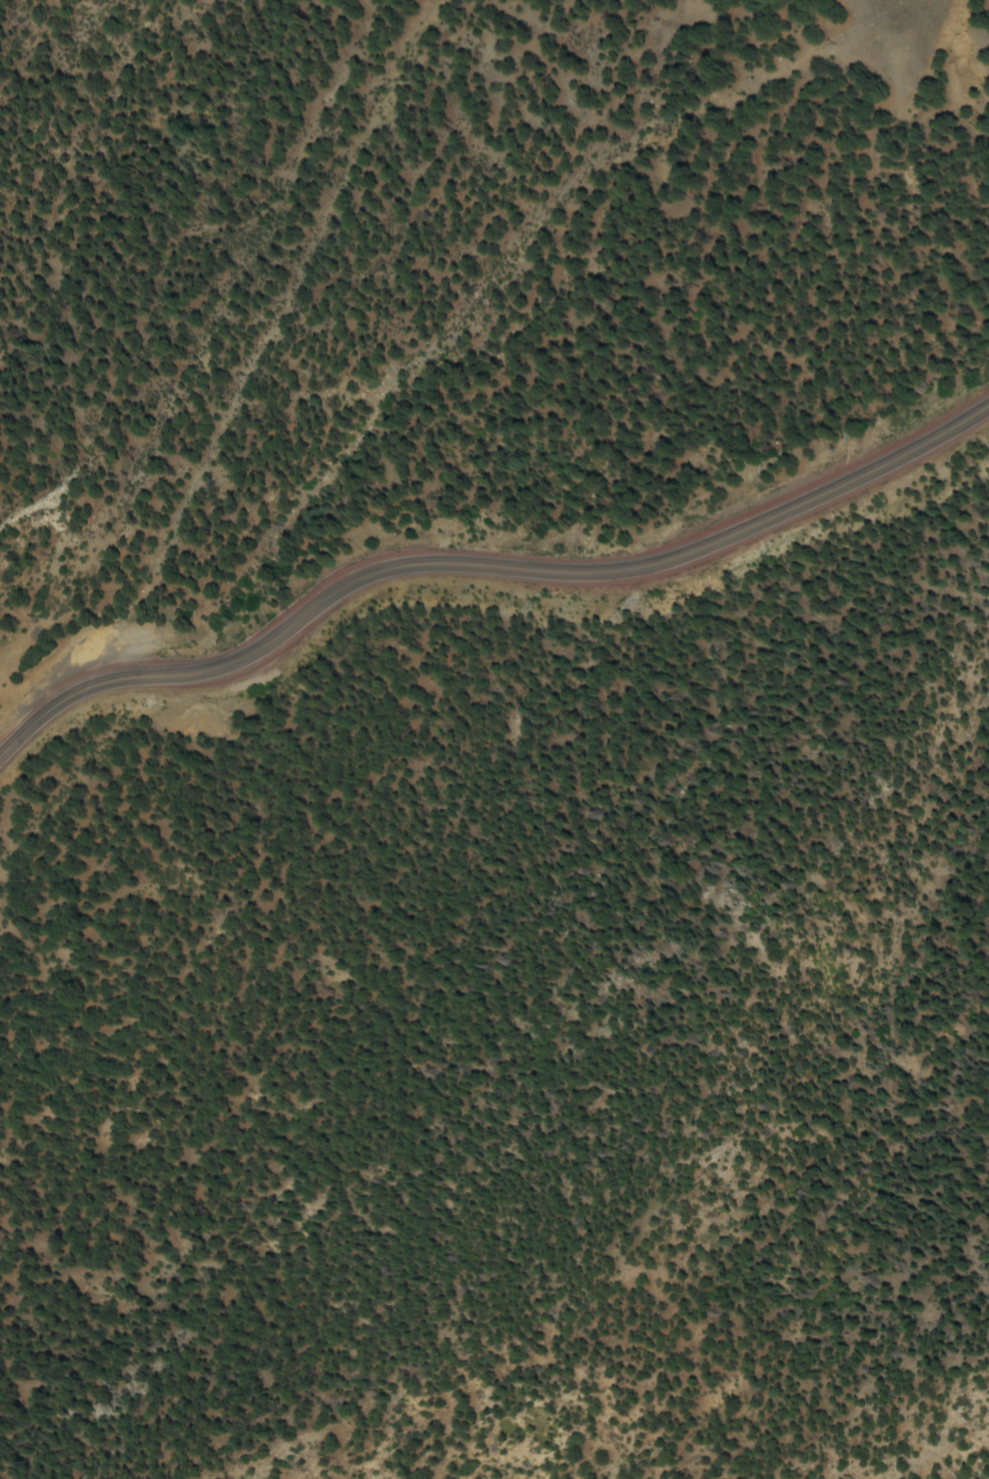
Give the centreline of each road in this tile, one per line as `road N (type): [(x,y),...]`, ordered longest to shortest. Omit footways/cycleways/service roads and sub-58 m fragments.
road 1 (secondary): [(0,754),(76,689),(134,674),(220,667),(369,572),(448,562),(621,572),(683,556),(916,450),(988,405)]

